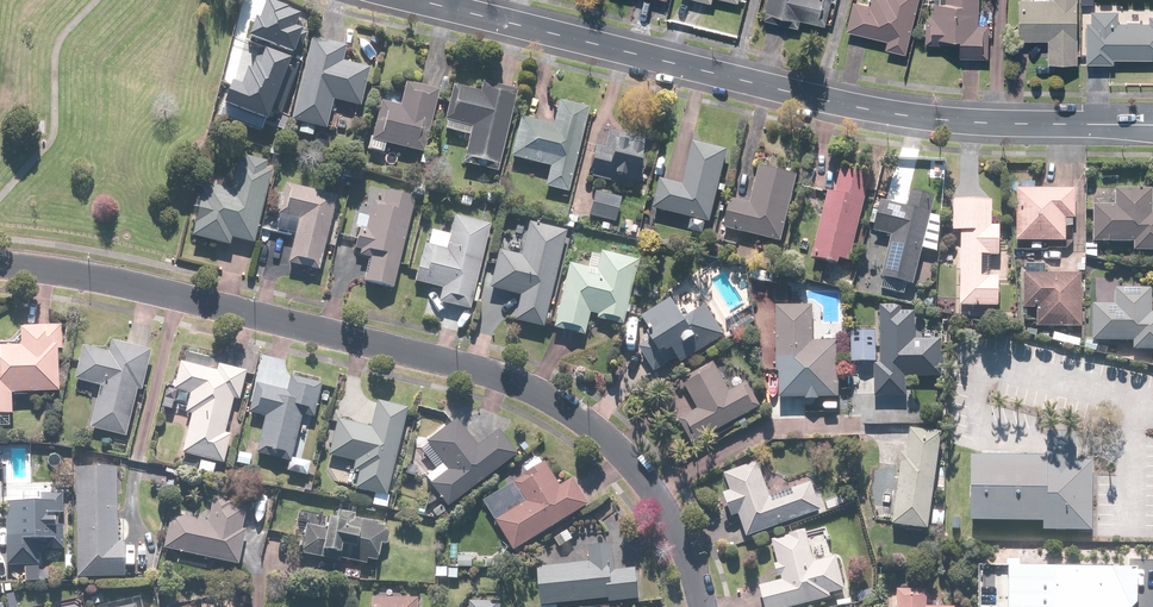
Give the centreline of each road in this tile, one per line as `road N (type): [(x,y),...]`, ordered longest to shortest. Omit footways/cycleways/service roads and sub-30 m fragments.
road 1 (residential): [(0,265),(116,283),(509,378),(576,414),(623,456),(661,505),(700,606)]
road 2 (tertiary): [(1152,124),(927,116),(839,104),(415,0)]

